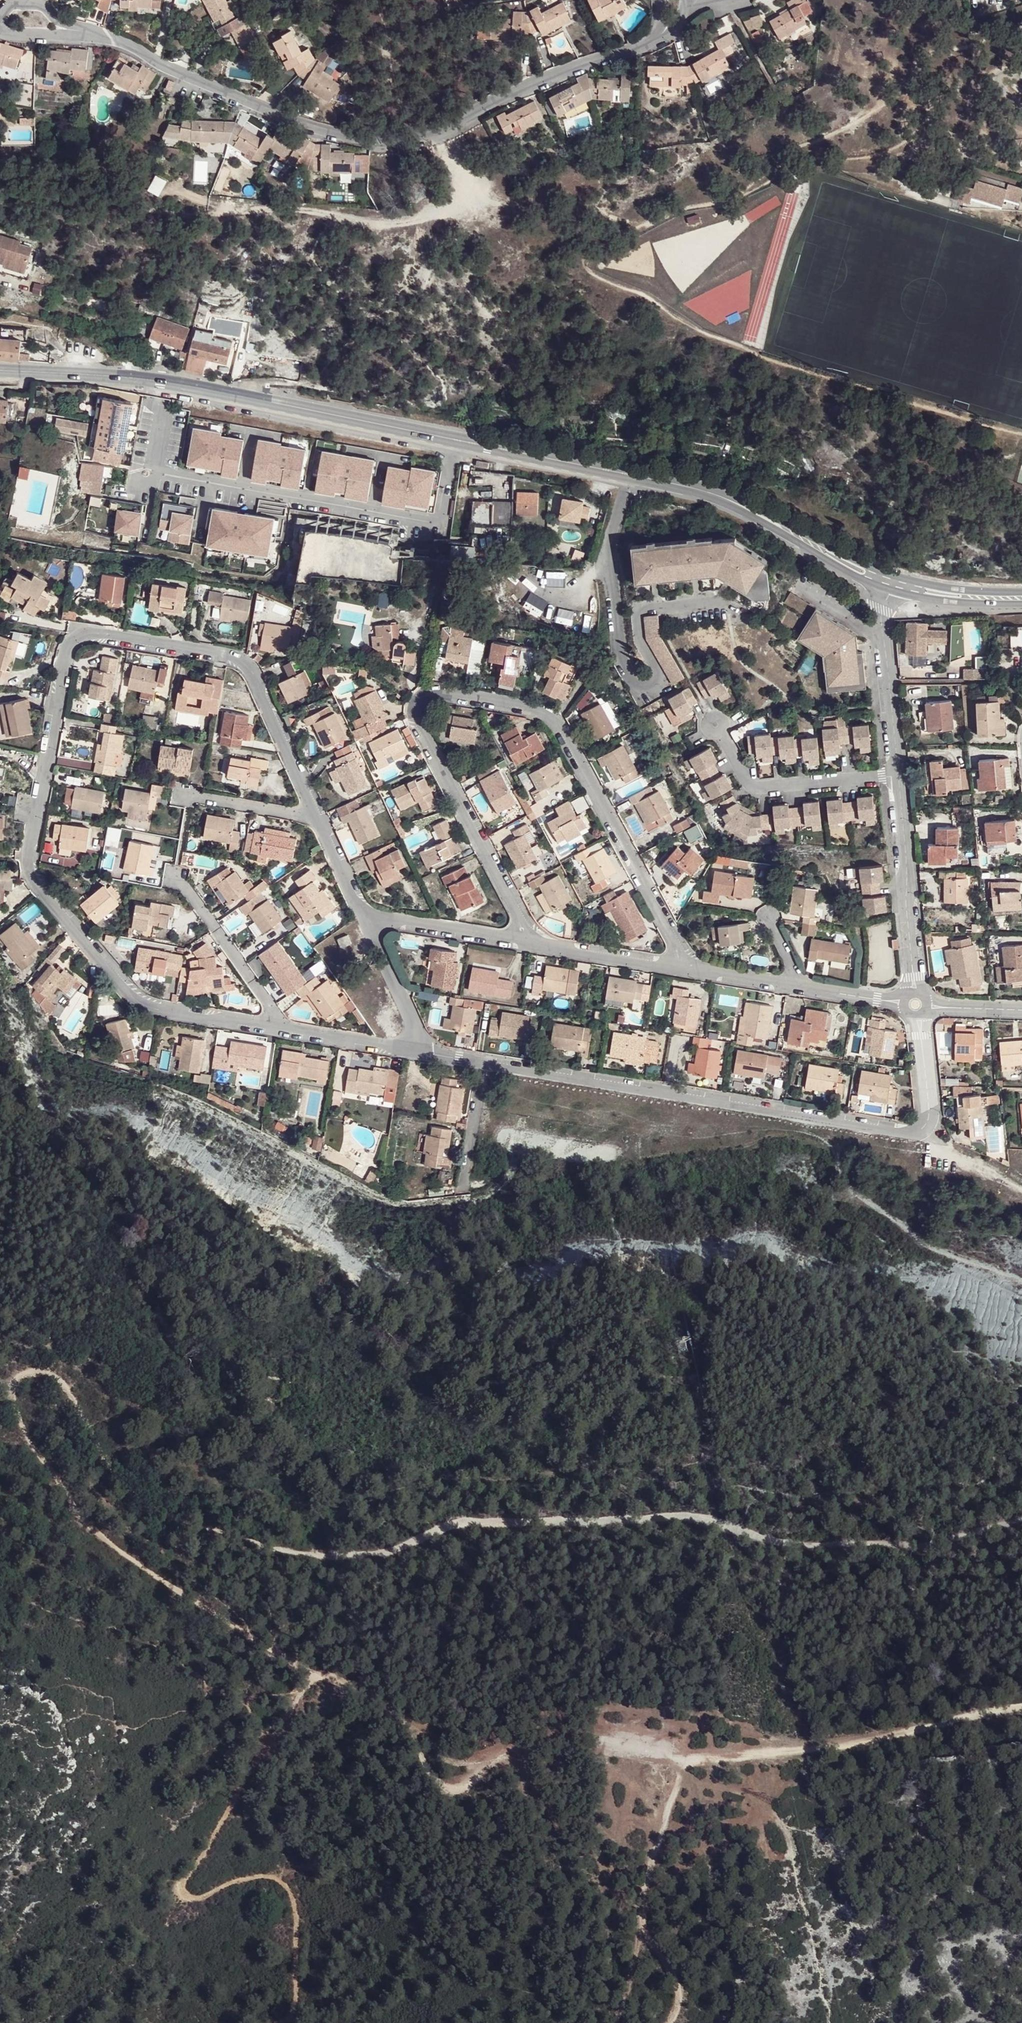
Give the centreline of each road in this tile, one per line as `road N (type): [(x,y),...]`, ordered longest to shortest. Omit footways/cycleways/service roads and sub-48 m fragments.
road 1 (track): [(299,1670),(90,1525),(26,1445),(6,1389),(15,1375),(37,1368),(54,1374),(94,1440),(140,1481),(220,1529),(332,1549),(520,1513),(665,1512),(852,1548),(1021,1509)]
road 2 (residential): [(317,815),(252,676),(234,657),(83,631),(69,642),(31,873),(136,998),(281,1027)]
road 3 (residential): [(694,966),(554,717),(424,695),(421,712),(535,940)]
road 4 (tertiary): [(0,369),(187,385),(626,473)]
road 5 (residential): [(77,28),(317,128),(389,142),(440,133),(575,64),(653,40)]
road 6 (residential): [(484,1060),(910,1130),(928,1120),(923,1036)]
road 7 (track): [(685,1761),(600,1736),(539,1737),(470,1780),(437,1777),(390,1708),(299,1670),(277,1722)]
road 8 (residential): [(714,601),(644,607),(637,624),(656,670),(650,684),(633,683),(617,641),(609,553),(626,473)]
road 9 (track): [(685,1761),(1021,1712)]
road 10 (track): [(681,1776),(753,1796),(790,1829),(827,2022)]
road 11 (track): [(672,2022),(677,1979),(643,1920),(644,1882),(685,1761)]
road 12 (residential): [(715,723),(754,786),(897,774)]
road 13 (residential): [(897,774),(914,974)]
road 14 (tertiary): [(717,495),(891,589)]
road 15 (tertiary): [(897,576),(717,495)]
road 16 (residential): [(891,589),(881,617),(897,774)]
road 17 (residential): [(179,880),(281,1027)]
road 18 (residential): [(535,940),(365,918)]
road 19 (residential): [(694,966),(535,940)]
road 20 (residential): [(77,28),(6,29),(1,18),(15,2),(39,2),(54,16)]
road 21 (residential): [(175,793),(317,815)]
road 22 (residential): [(422,1049),(365,918)]
road 23 (residential): [(281,1027),(422,1049)]
road 24 (residential): [(484,1060),(463,1192)]
road 25 (tertiary): [(891,589),(1021,603)]
road 26 (tertiary): [(1021,592),(897,576)]
road 27 (track): [(924,1126),(961,1165),(1021,1191)]

